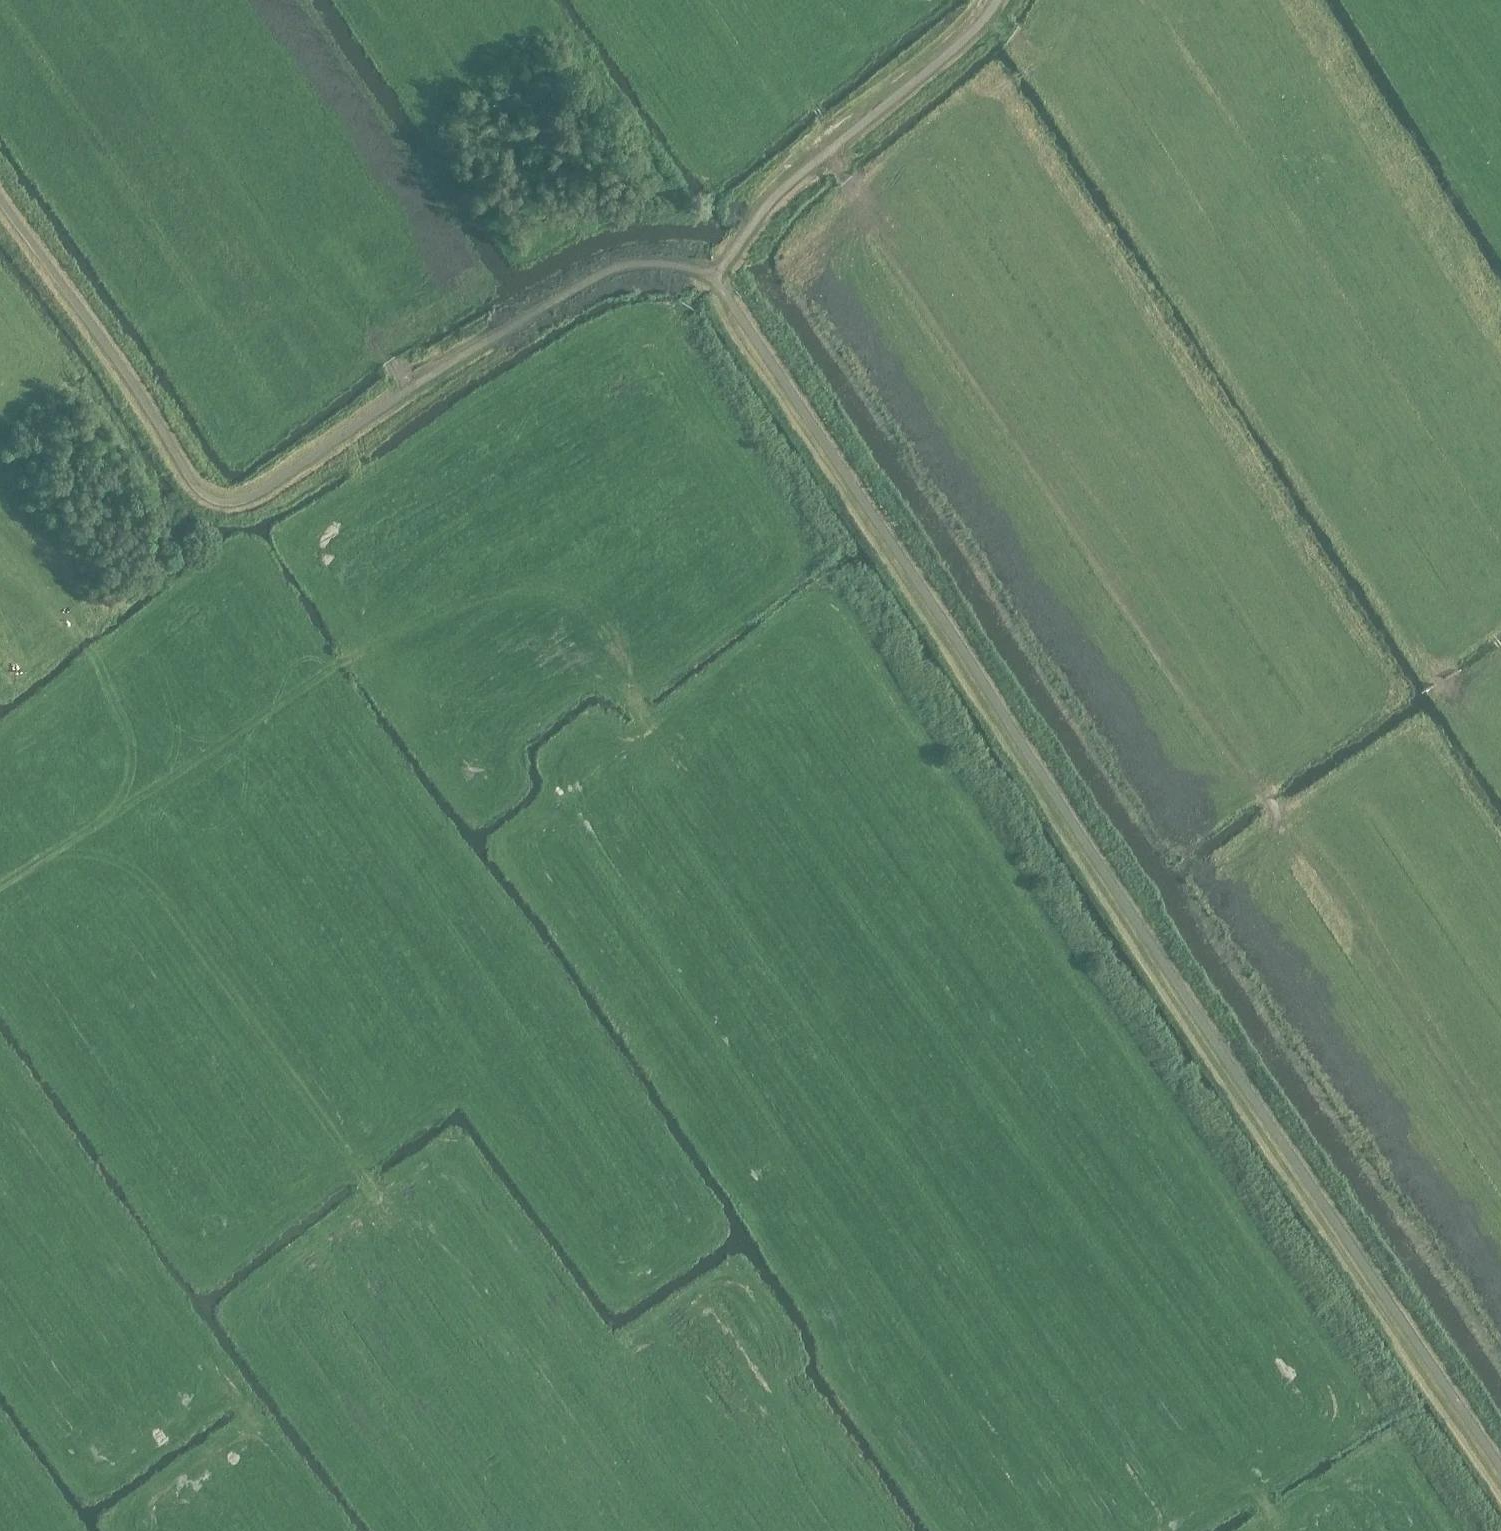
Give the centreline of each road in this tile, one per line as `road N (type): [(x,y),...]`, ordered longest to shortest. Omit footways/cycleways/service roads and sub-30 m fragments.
road 1 (track): [(415,620),(0,885)]
road 2 (track): [(637,383),(686,305),(714,279)]

